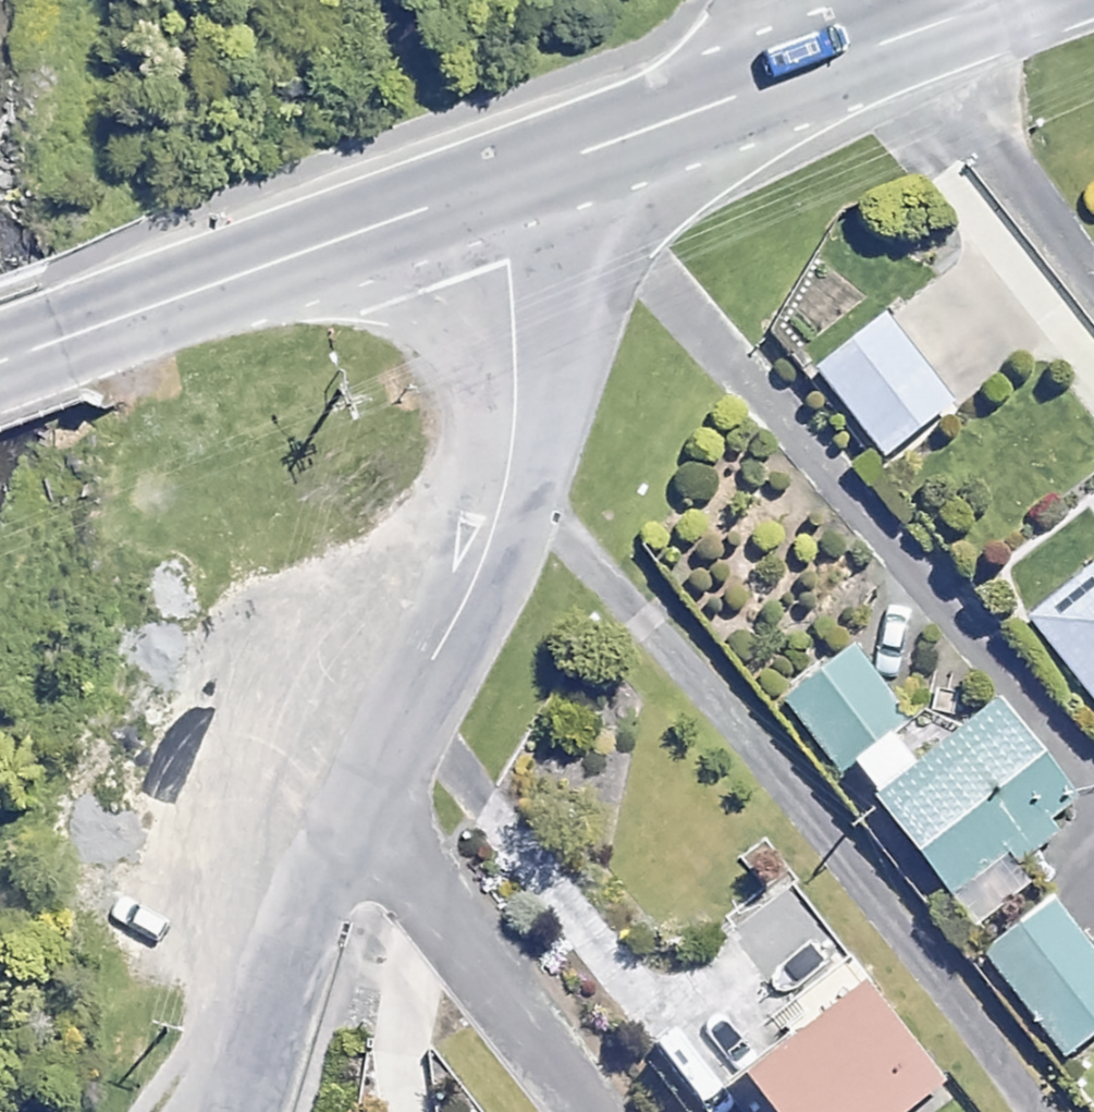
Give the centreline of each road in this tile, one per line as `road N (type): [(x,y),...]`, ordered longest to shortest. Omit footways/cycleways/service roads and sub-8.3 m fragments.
road 1 (residential): [(347,816),(596,128)]
road 2 (tertiary): [(596,128),(0,340)]
road 3 (track): [(392,691),(292,767),(101,1111)]
road 4 (residential): [(576,1111),(347,816)]
road 5 (residential): [(238,1111),(347,816)]
road 6 (tertiary): [(785,56),(596,128)]
road 7 (tertiary): [(949,0),(785,56)]

